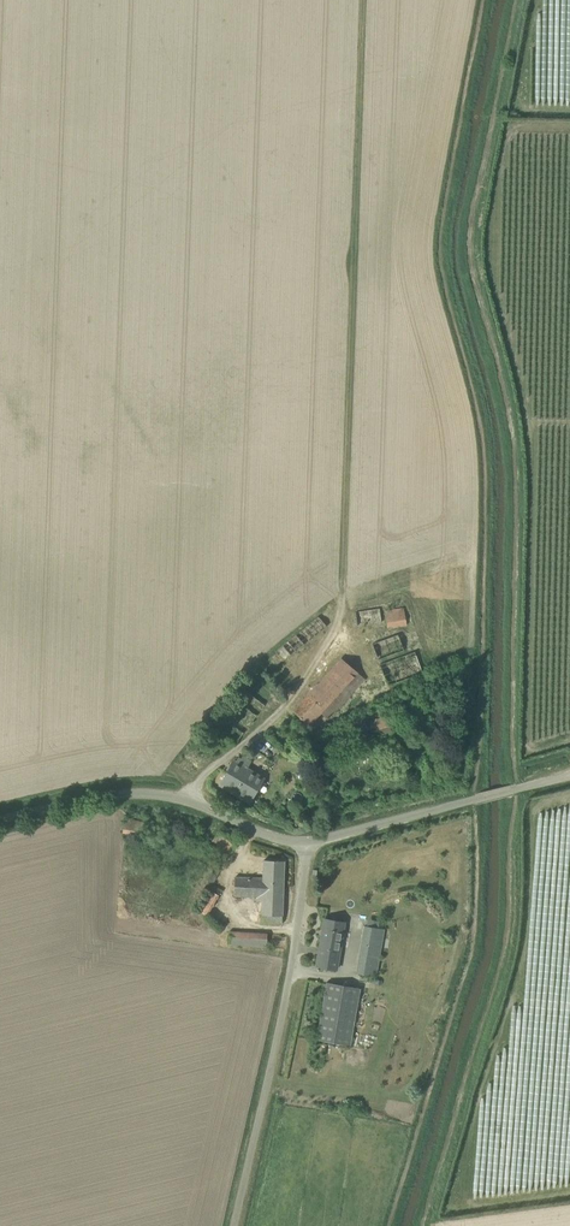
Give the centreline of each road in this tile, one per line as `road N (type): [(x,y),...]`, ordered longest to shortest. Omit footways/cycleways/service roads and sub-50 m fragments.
road 1 (unclassified): [(237,1225),(290,989),(309,841)]
road 2 (unclassified): [(0,820),(129,793),(188,801)]
road 3 (unclassified): [(477,798),(309,841)]
road 4 (unclassified): [(309,841),(267,835),(188,801)]

